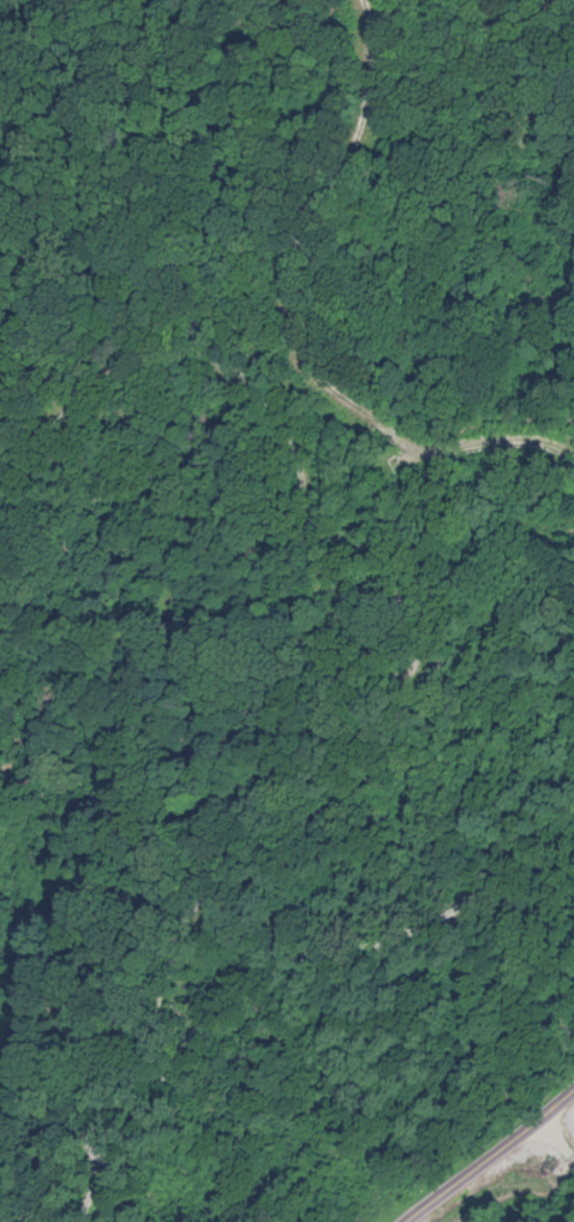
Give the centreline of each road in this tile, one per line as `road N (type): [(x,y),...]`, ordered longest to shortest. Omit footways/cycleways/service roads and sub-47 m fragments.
road 1 (secondary): [(397,1221),(573,1084)]

